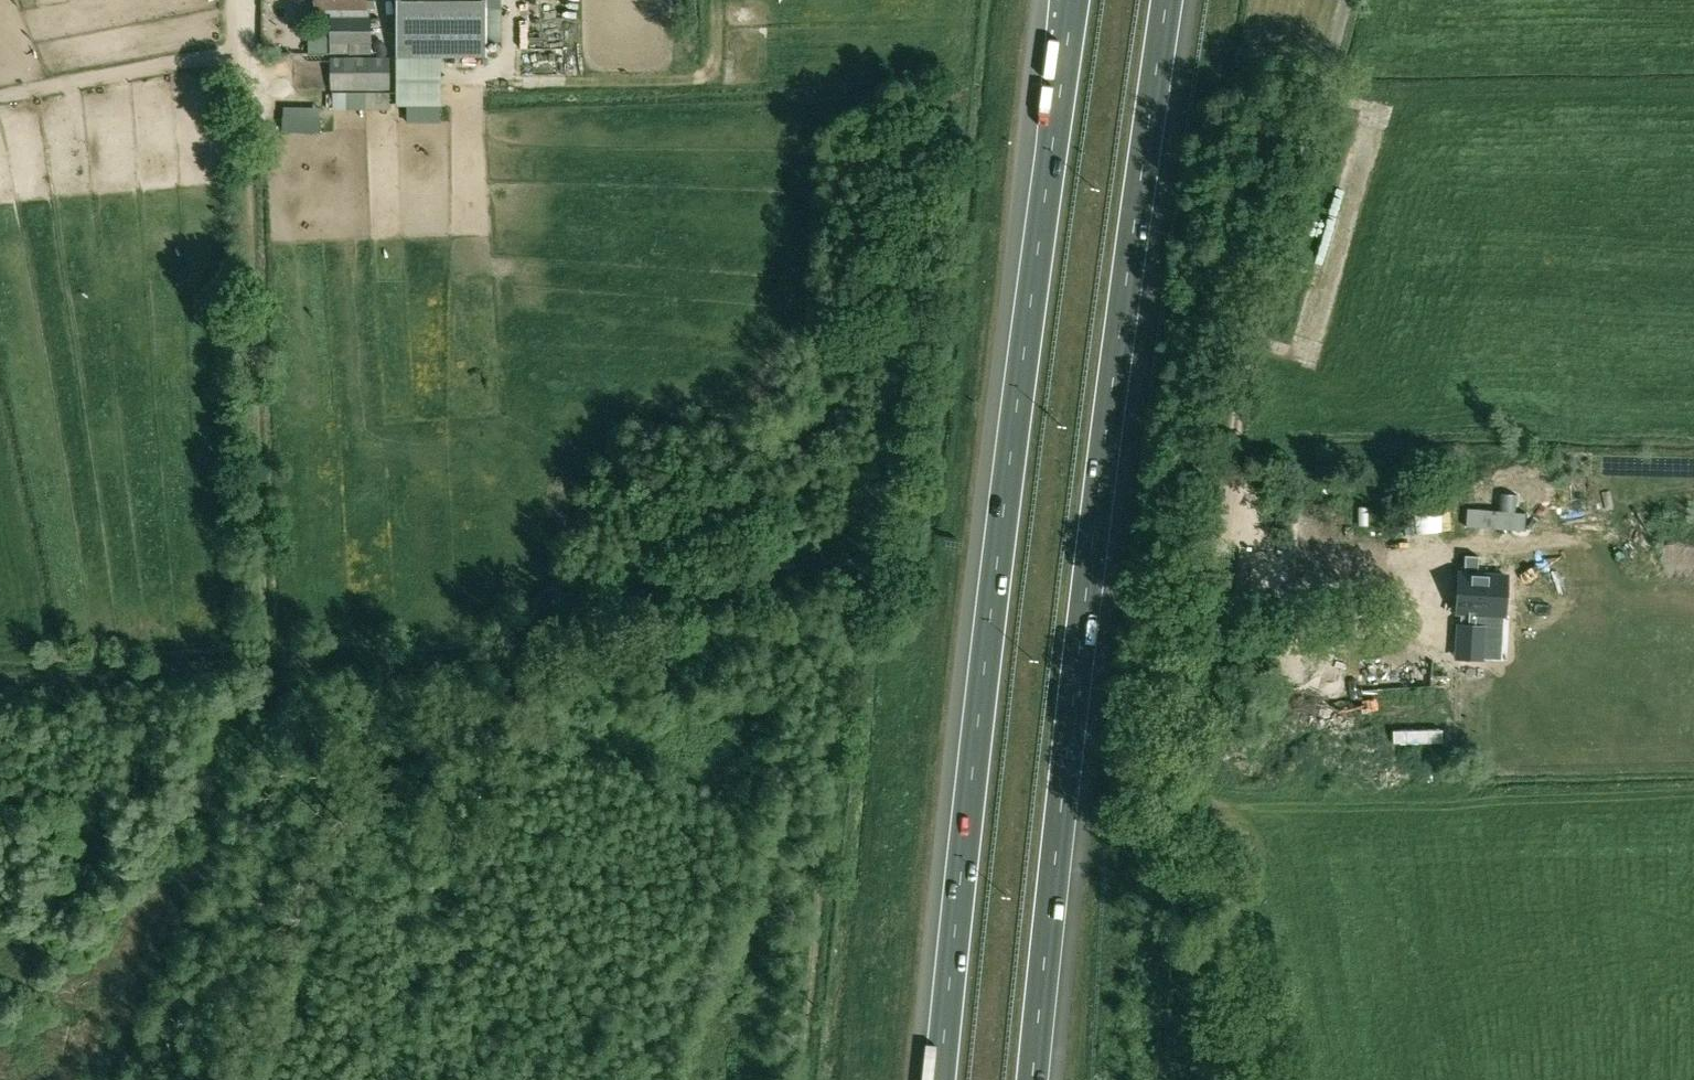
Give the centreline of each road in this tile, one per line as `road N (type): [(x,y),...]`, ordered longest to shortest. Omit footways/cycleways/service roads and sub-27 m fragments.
road 1 (motorway): [(1034,1079),(1062,784),(1169,0)]
road 2 (motorway): [(1072,0),(969,777),(938,1079)]
road 3 (track): [(800,1079),(847,640),(833,605),(811,597),(614,598),(559,616),(490,659),(433,669),(272,656)]
road 4 (unclassified): [(1193,799),(1253,330),(1347,0)]
road 5 (track): [(272,656),(260,630),(247,155)]
road 6 (track): [(1266,1079),(1205,876),(1193,799)]
road 7 (track): [(272,656),(0,687)]
road 8 (unclassified): [(241,0),(247,155)]

